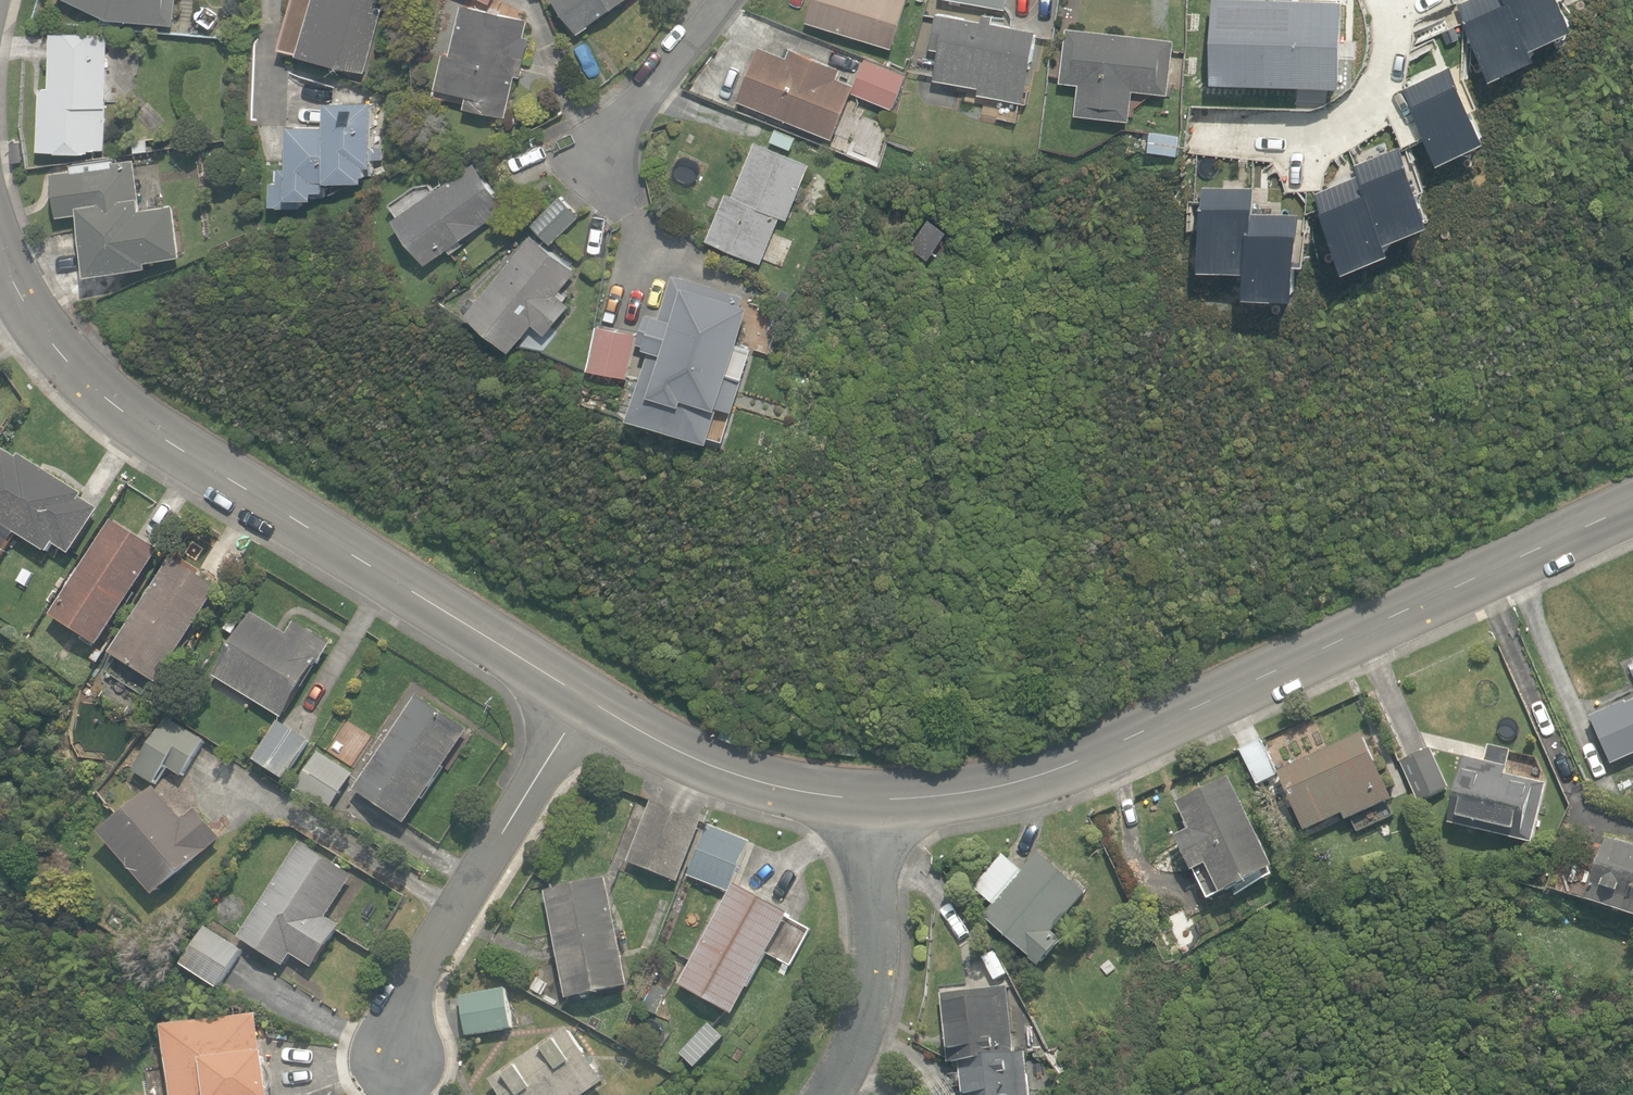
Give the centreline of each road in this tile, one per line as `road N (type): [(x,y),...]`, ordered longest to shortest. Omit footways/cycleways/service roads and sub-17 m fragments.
road 1 (residential): [(1632,503),(1052,773),(865,801)]
road 2 (residential): [(573,694),(130,418),(41,337),(0,258)]
road 3 (residential): [(573,694),(421,973),(397,1066)]
road 4 (residential): [(865,801),(727,771),(573,694)]
road 5 (residential): [(865,801),(873,973),(865,1015),(826,1094)]

